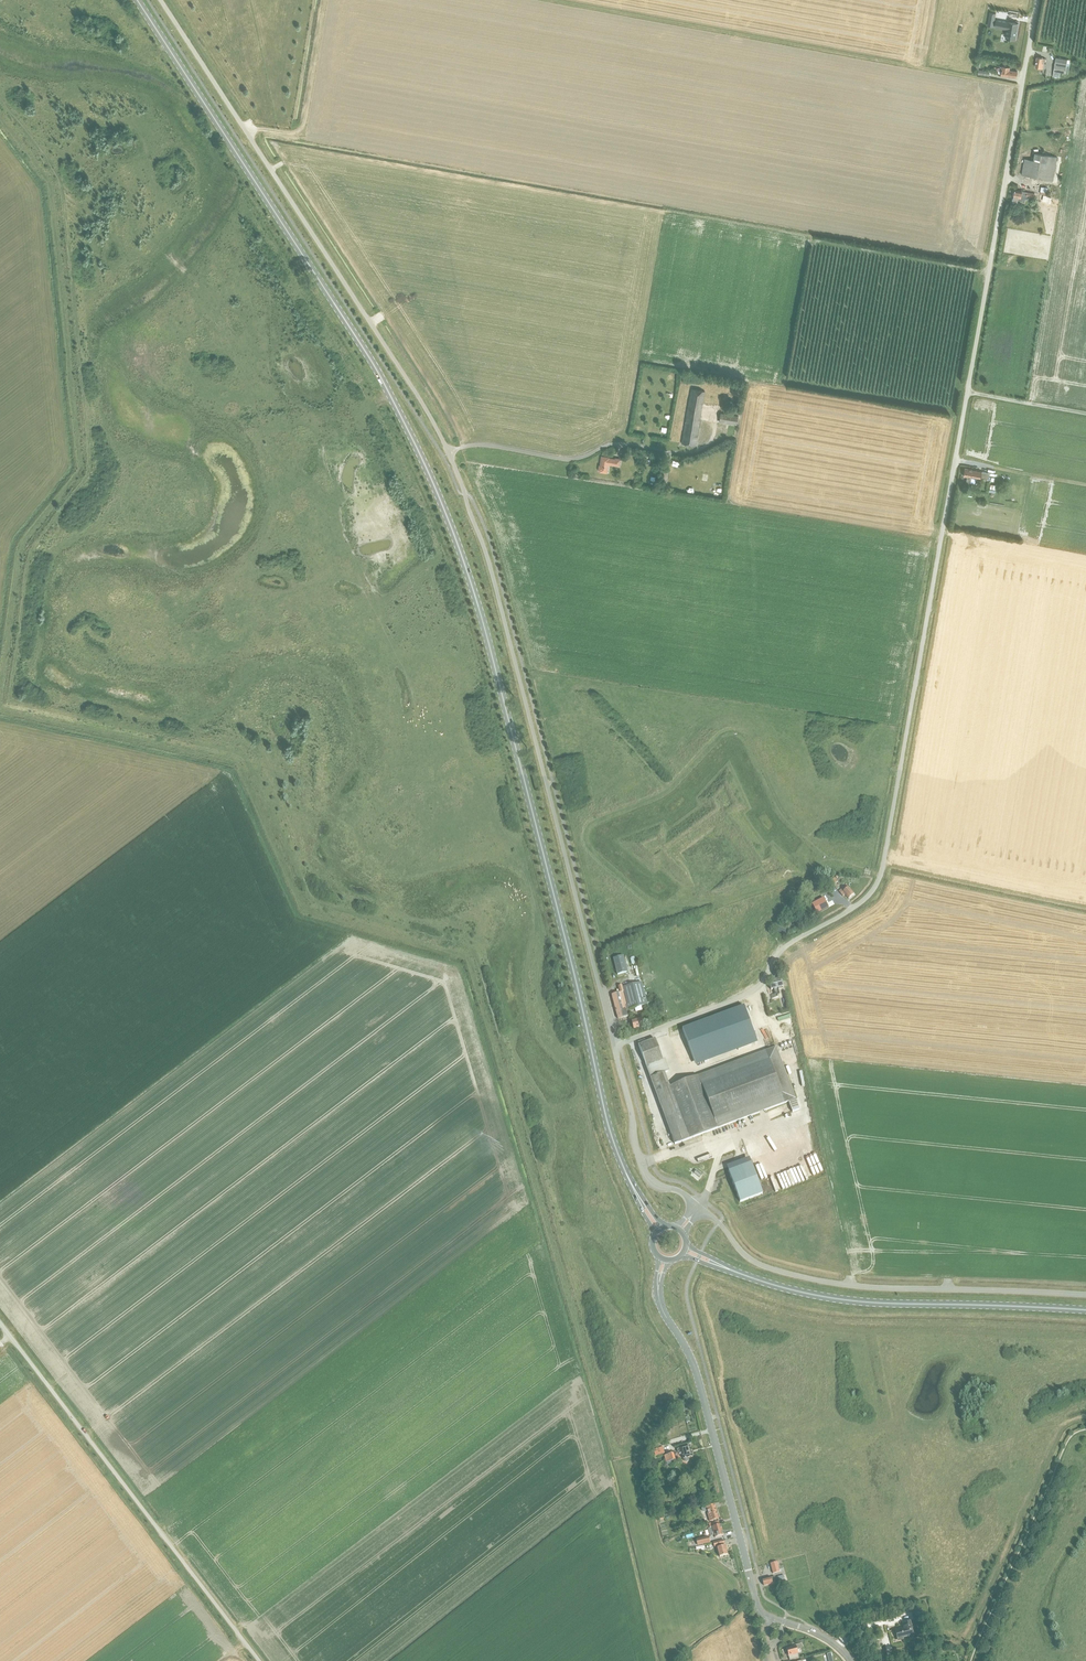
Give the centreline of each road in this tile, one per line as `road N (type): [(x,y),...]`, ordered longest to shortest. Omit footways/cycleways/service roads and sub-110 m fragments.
road 1 (primary): [(632,1187),(610,1130),(493,660),(430,476),(367,354),(137,0)]
road 2 (unclassified): [(615,1046),(743,996),(783,947),(864,902),(879,883),(1038,0)]
road 3 (unclassified): [(615,1046),(500,602),(461,483),(424,405),(161,0)]
road 4 (unclassified): [(259,1660),(0,1323)]
road 5 (unclassified): [(699,1206),(748,1258),(817,1280),(1085,1295)]
road 6 (primary): [(725,1268),(843,1300),(1085,1310)]
road 7 (secondary): [(768,1617),(758,1605),(695,1368),(658,1296)]
road 8 (unclassified): [(699,1206),(646,1174),(615,1046)]

